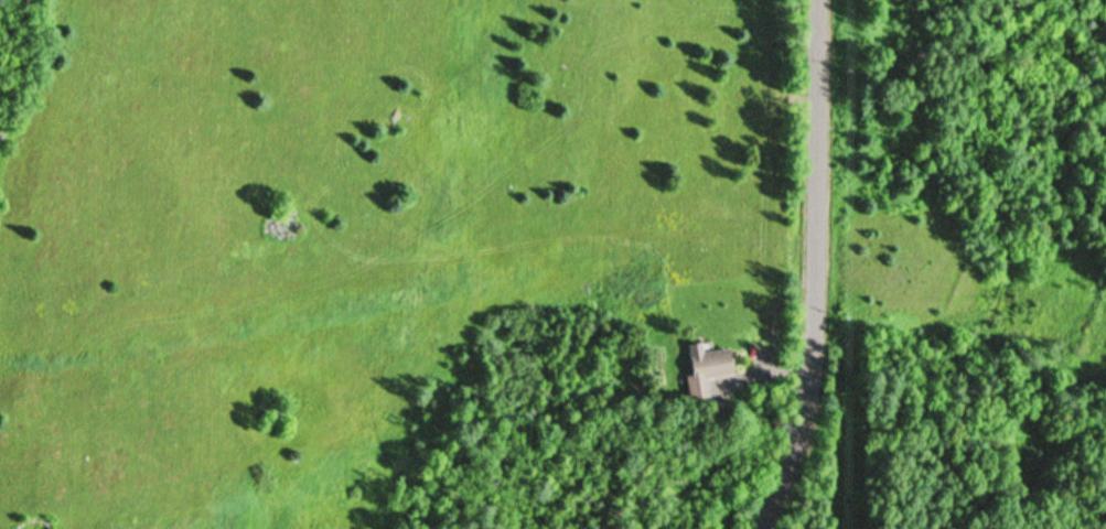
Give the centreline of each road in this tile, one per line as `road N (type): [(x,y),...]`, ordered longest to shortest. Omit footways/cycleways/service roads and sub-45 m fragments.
road 1 (residential): [(740,528),(769,422),(771,0)]

